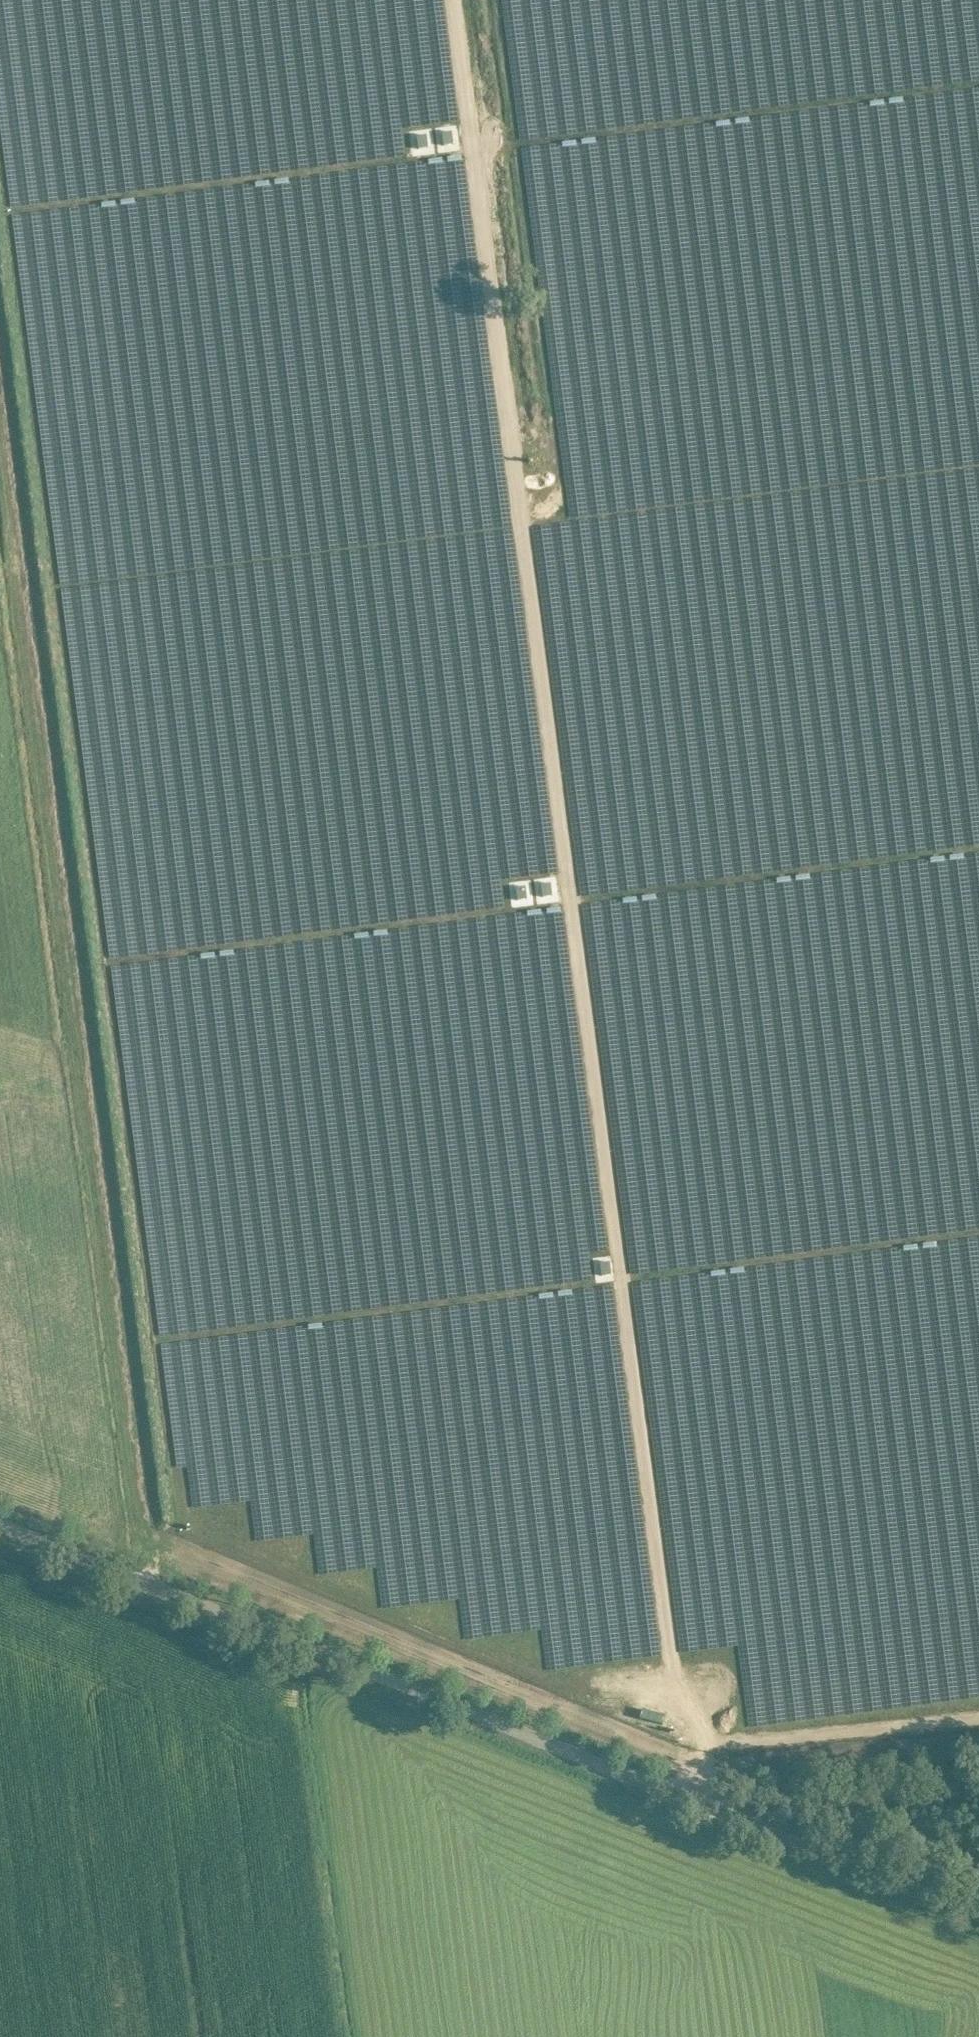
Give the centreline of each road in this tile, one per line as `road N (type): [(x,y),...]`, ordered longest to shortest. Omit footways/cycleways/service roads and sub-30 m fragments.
road 1 (unclassified): [(978,1918),(0,1542)]

